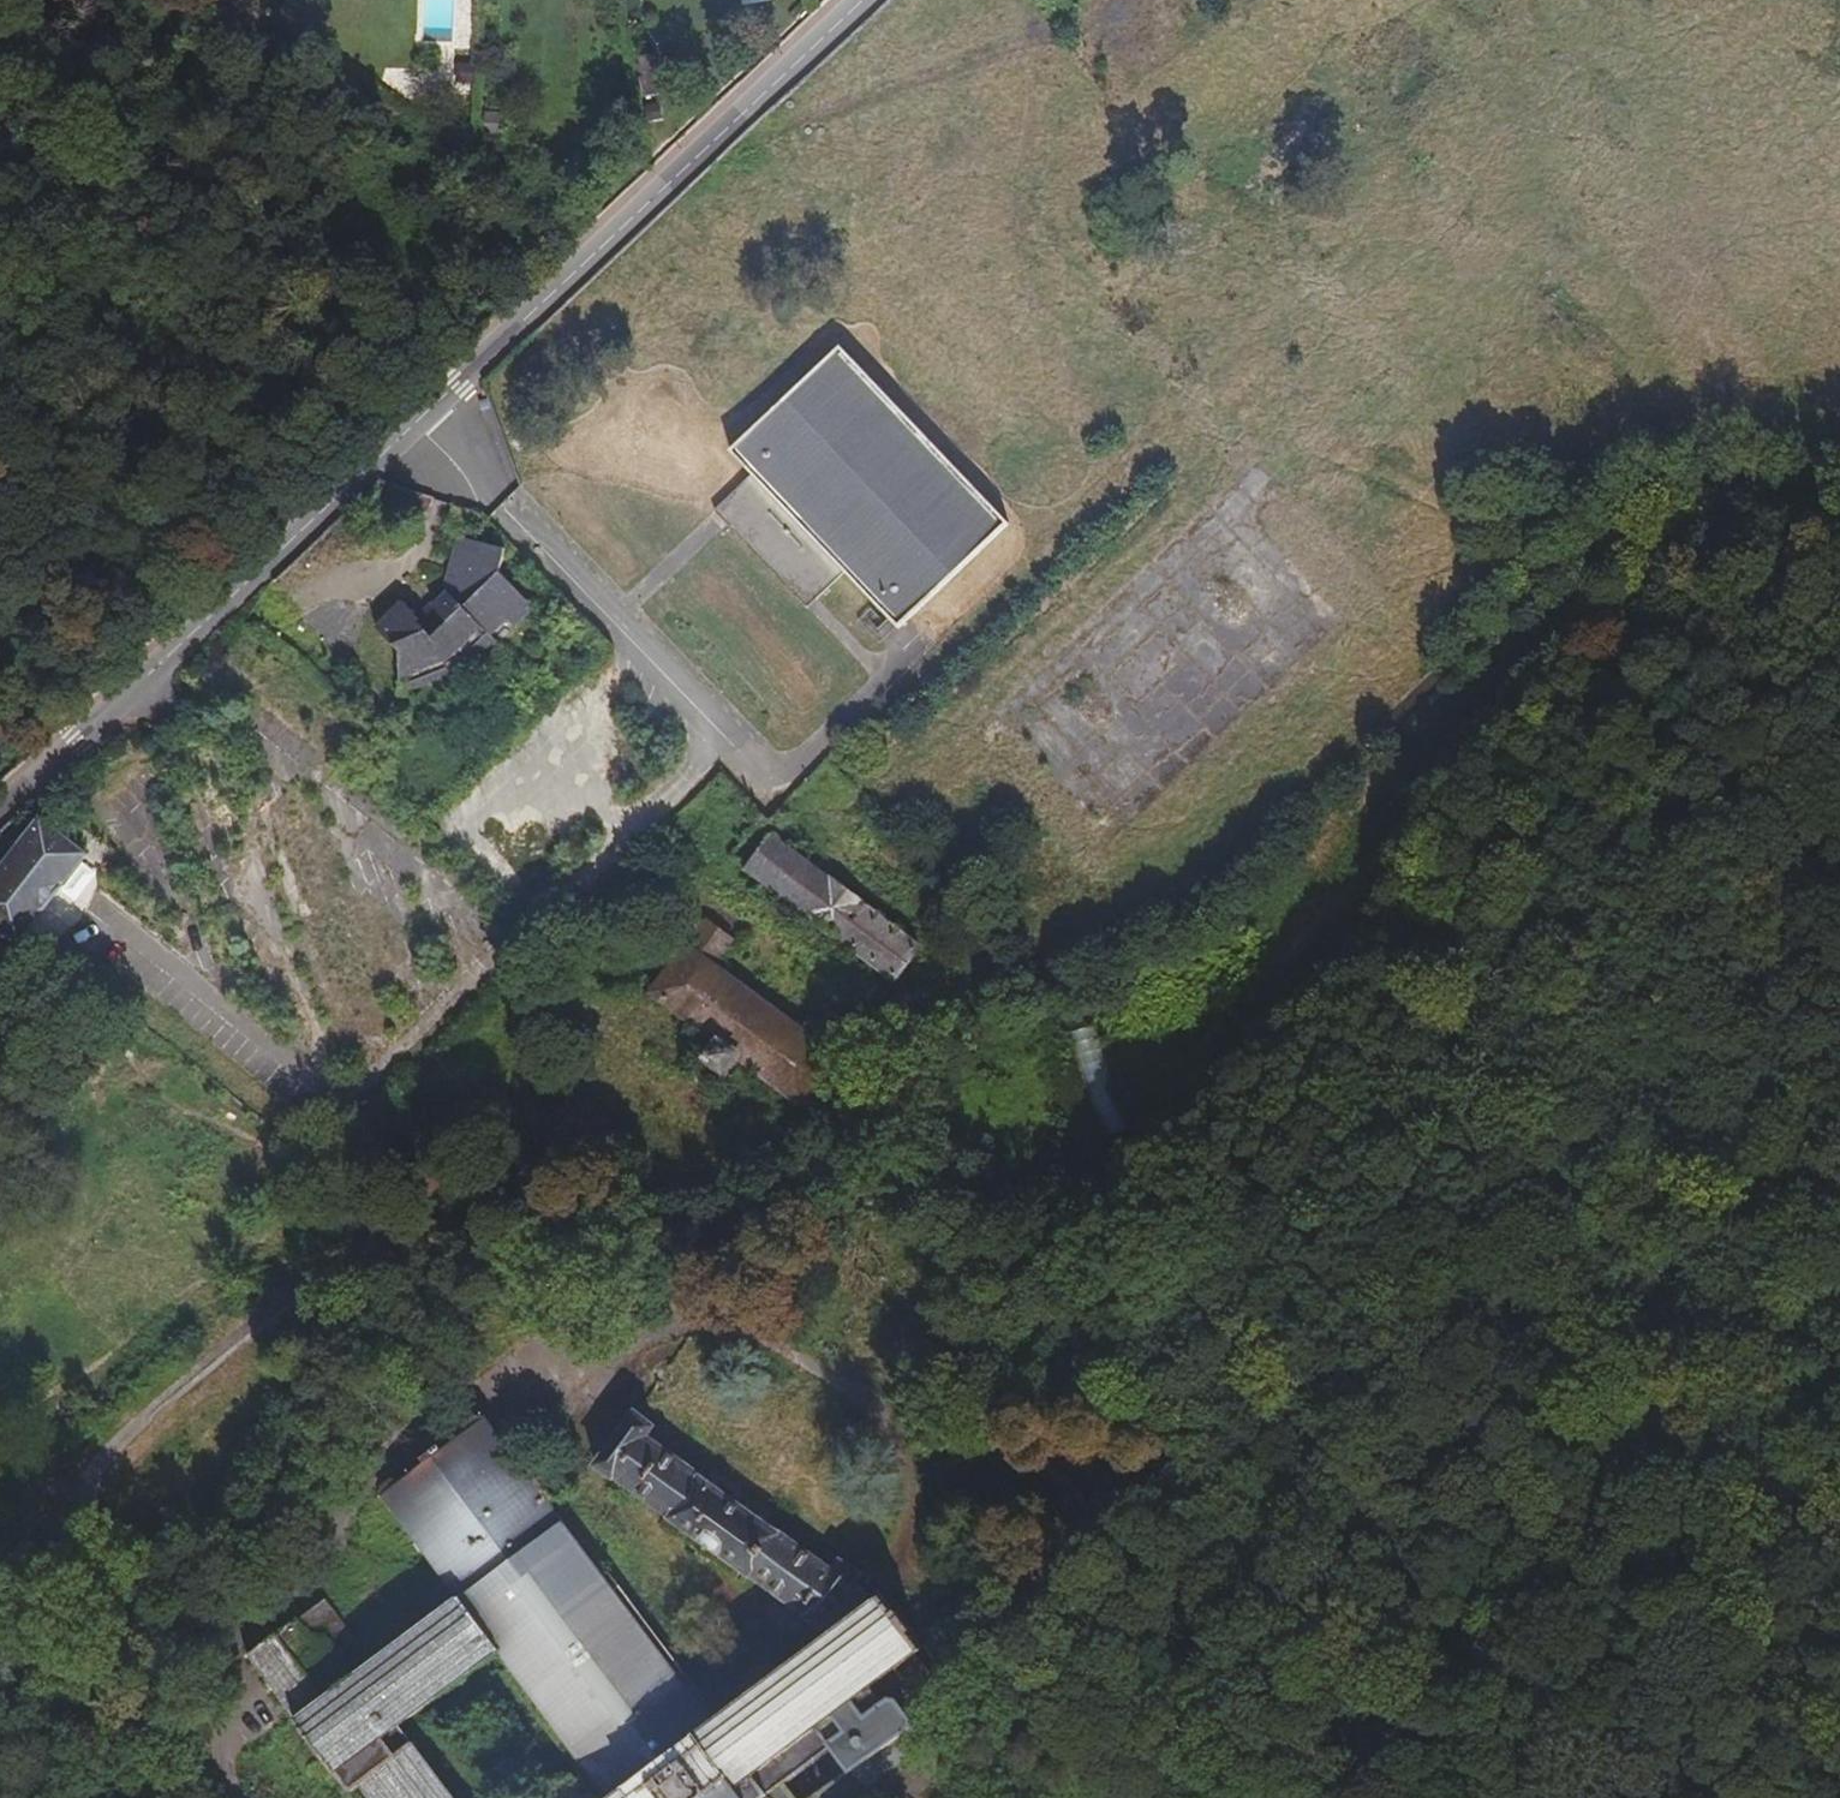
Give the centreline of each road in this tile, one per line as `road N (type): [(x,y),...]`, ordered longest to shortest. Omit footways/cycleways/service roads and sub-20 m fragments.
road 1 (unclassified): [(0,817),(863,0)]

